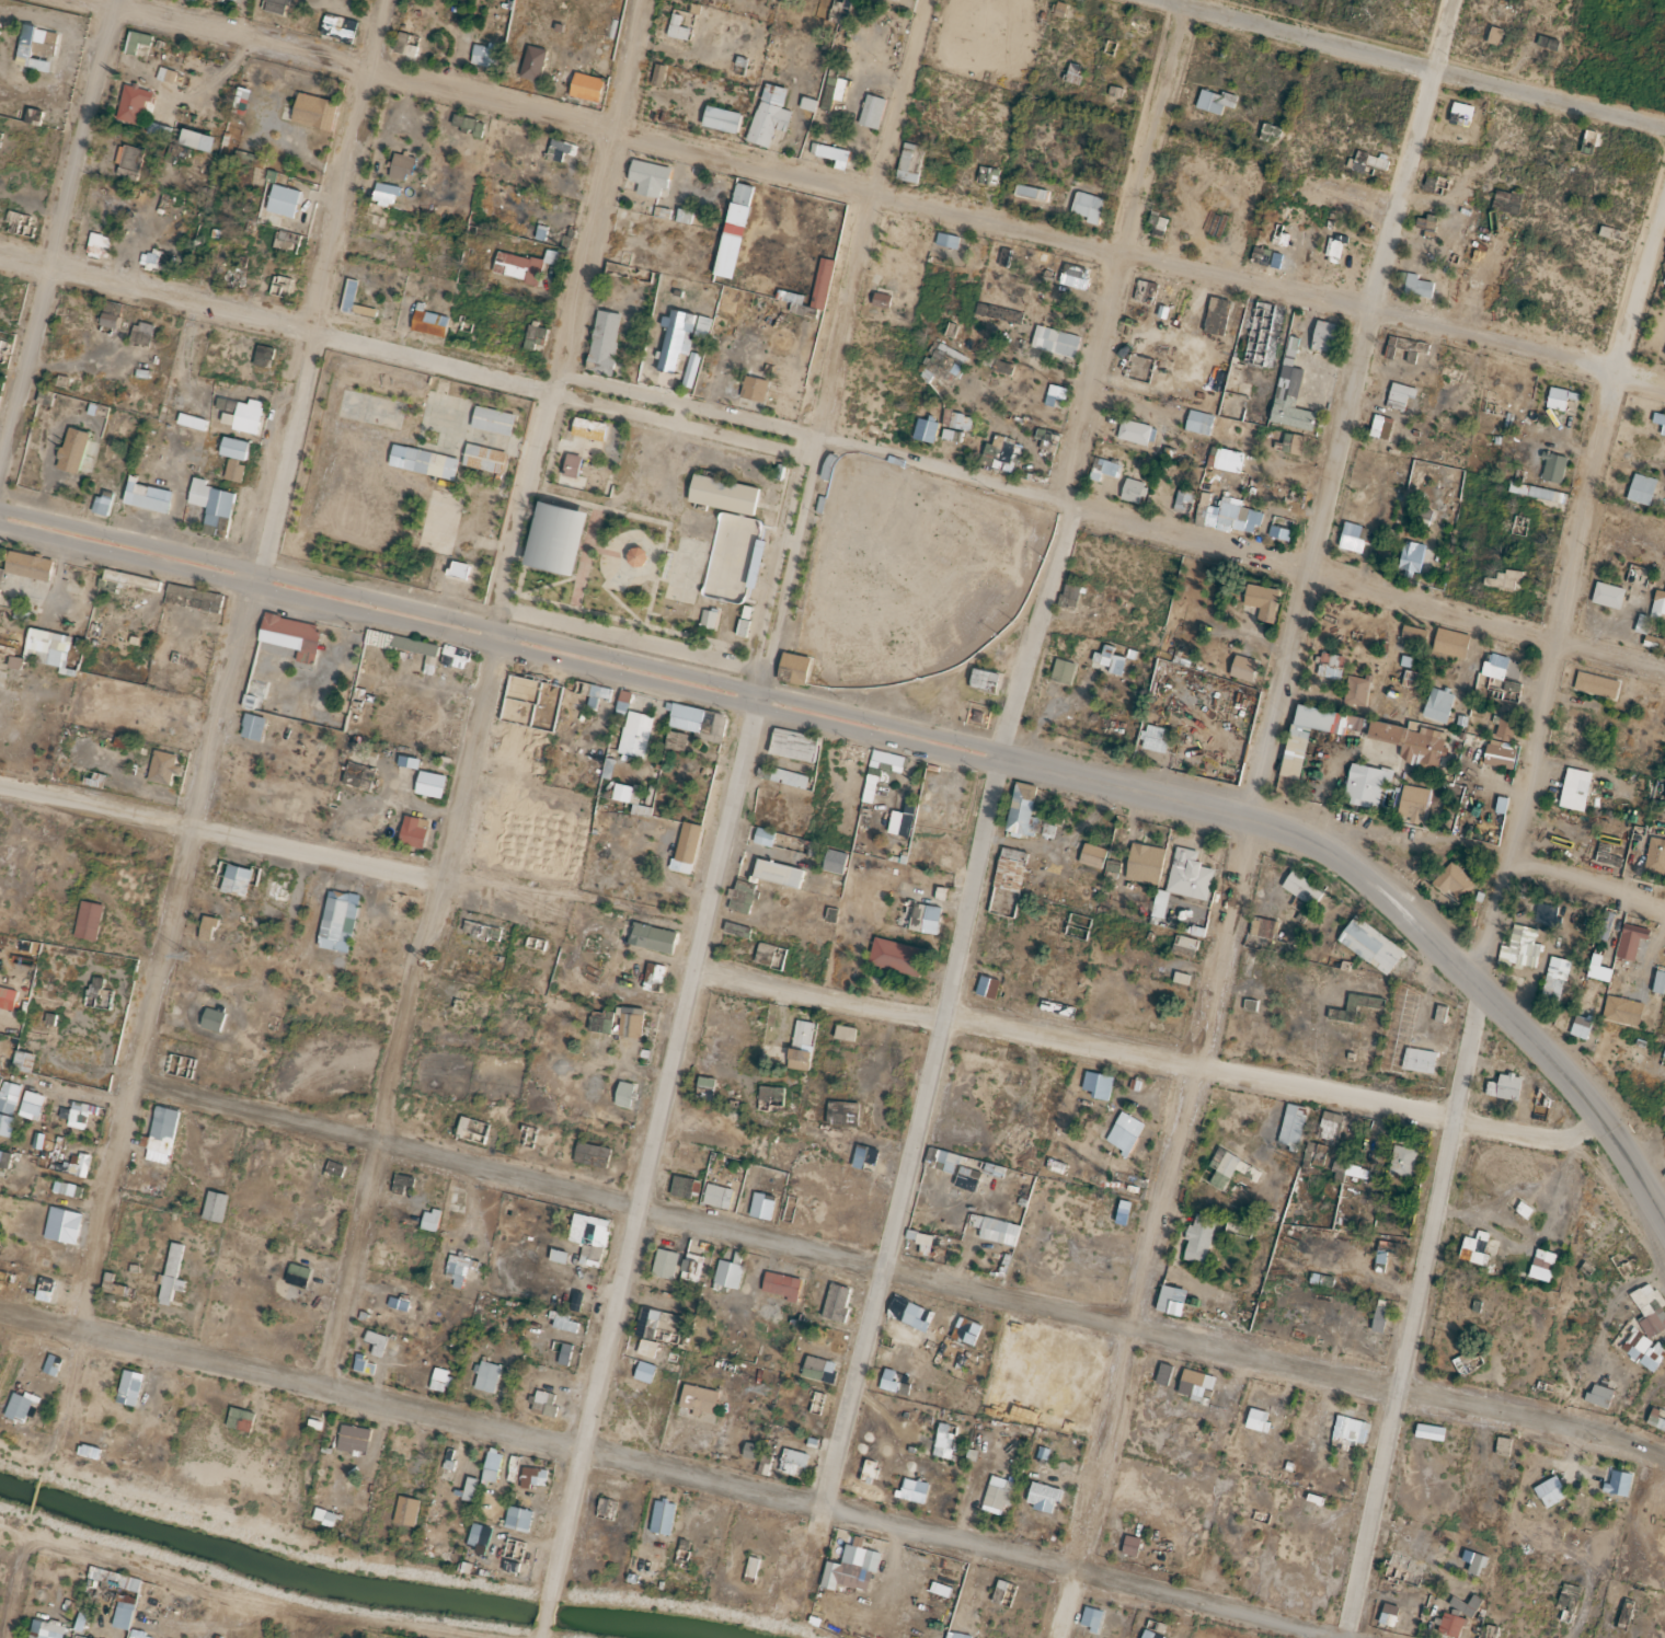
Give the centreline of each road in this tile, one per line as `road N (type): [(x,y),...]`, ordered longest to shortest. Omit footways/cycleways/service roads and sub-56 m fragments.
road 1 (residential): [(1443,0),(1358,318),(1047,1637)]
road 2 (residential): [(1664,397),(34,0)]
road 3 (residential): [(1664,1469),(123,1091)]
road 4 (residential): [(1175,12),(812,1513)]
road 5 (residential): [(1339,1637),(1543,649),(1664,155)]
road 6 (residential): [(376,0),(37,1470)]
road 7 (residential): [(635,0),(310,1395)]
road 8 (residential): [(1294,1637),(812,1513),(0,1325)]
road 9 (primary): [(997,753),(0,510)]
road 10 (primary): [(0,533),(992,770)]
road 11 (residential): [(1594,1129),(1552,1147),(684,979)]
road 12 (residential): [(739,723),(541,1607)]
road 13 (residential): [(1664,680),(809,441)]
road 14 (residential): [(804,463),(0,265)]
road 15 (primary): [(1264,832),(1358,885),(1469,992),(1583,1115),(1664,1244)]
road 16 (residential): [(1664,133),(1129,0)]
road 17 (residential): [(109,0),(0,443)]
road 18 (residential): [(921,0),(807,422)]
road 19 (residential): [(1664,912),(1397,843),(1264,832)]
road 20 (residential): [(749,713),(809,441)]
road 21 (residential): [(794,437),(731,708)]
road 22 (residential): [(546,379),(809,441)]
road 23 (primary): [(1014,771),(1264,832)]

